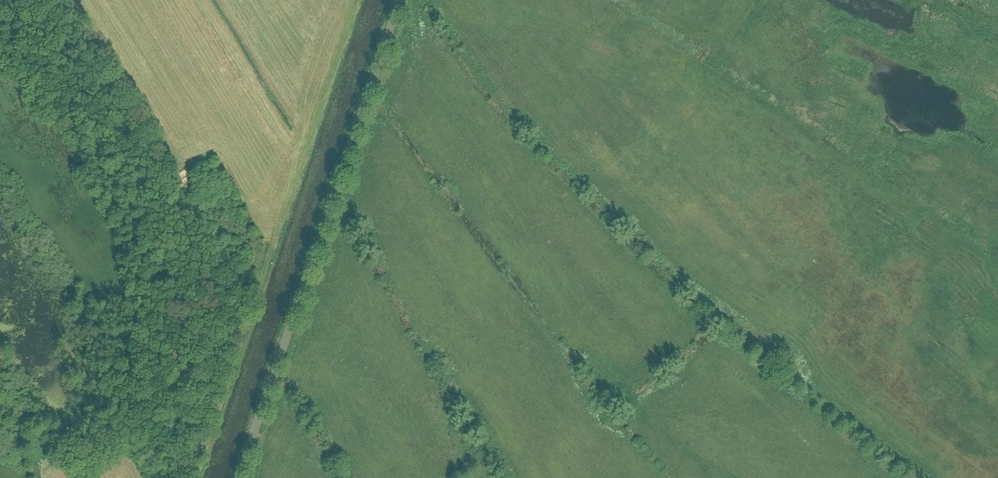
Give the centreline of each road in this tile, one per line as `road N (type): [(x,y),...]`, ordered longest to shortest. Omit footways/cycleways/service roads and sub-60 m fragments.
road 1 (unclassified): [(239,477),(400,0)]
road 2 (track): [(275,239),(195,477)]

